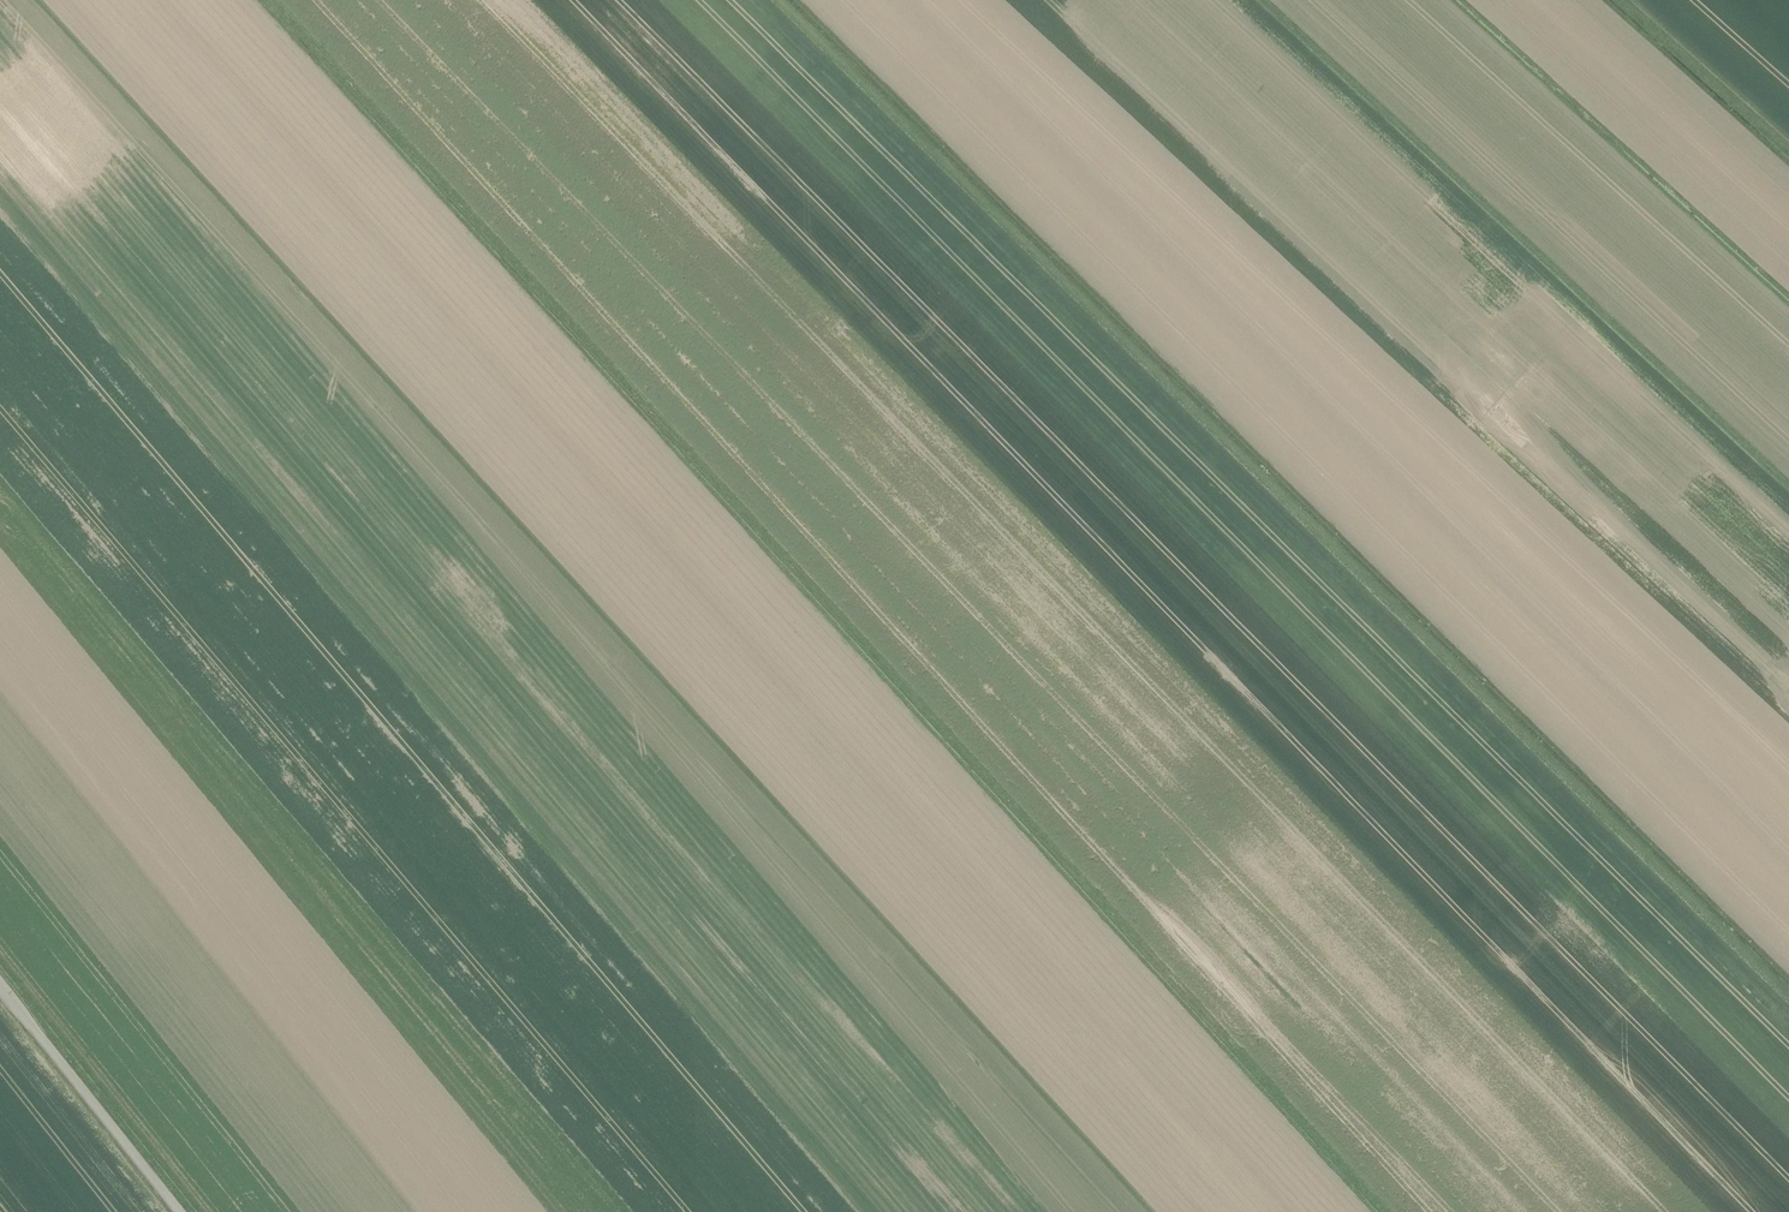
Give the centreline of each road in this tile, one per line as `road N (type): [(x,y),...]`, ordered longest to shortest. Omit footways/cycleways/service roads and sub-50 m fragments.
road 1 (unclassified): [(185,1211),(0,980)]

